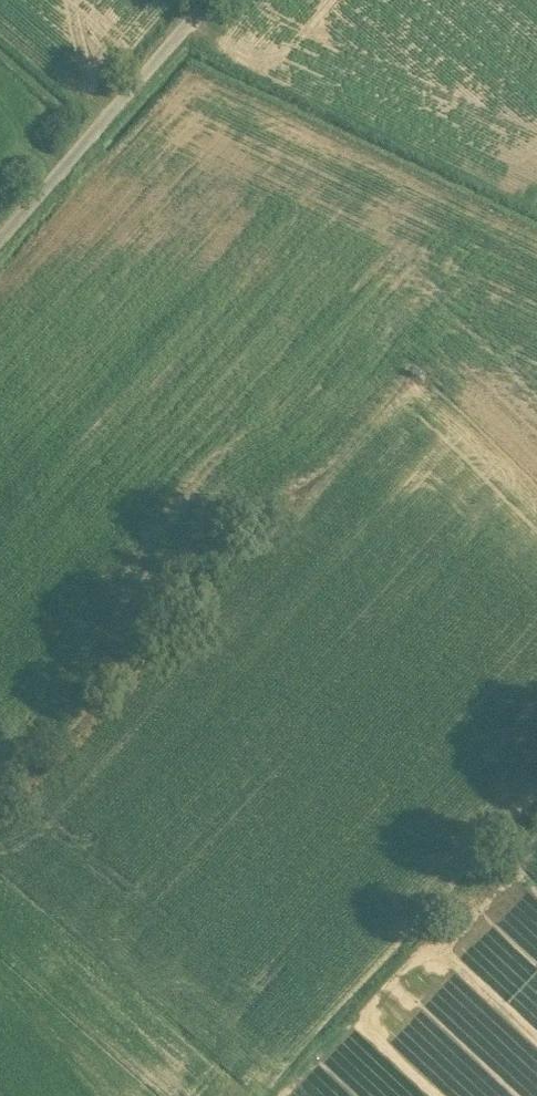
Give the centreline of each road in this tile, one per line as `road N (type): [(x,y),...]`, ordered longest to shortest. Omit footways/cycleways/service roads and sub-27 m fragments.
road 1 (unclassified): [(0,240),(210,0)]

